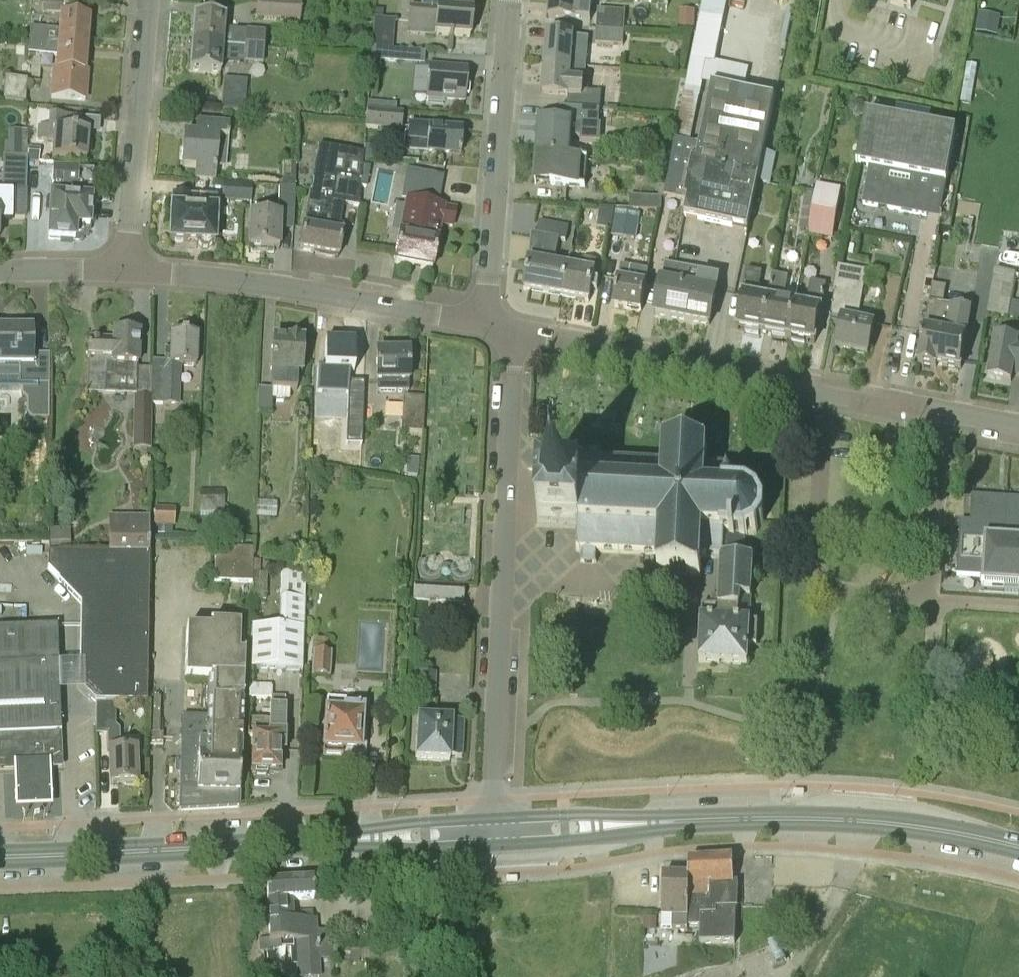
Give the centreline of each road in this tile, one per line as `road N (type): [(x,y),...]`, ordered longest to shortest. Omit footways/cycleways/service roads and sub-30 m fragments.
road 1 (secondary): [(1018,846),(965,831),(815,816),(491,832)]
road 2 (residential): [(1018,424),(512,332)]
road 3 (residential): [(491,832),(512,332)]
road 4 (secondary): [(491,832),(0,857)]
road 5 (residential): [(485,327),(232,279),(127,270)]
road 6 (residential): [(485,327),(510,0)]
road 7 (residential): [(127,270),(148,0)]
road 8 (residential): [(0,271),(127,270)]

